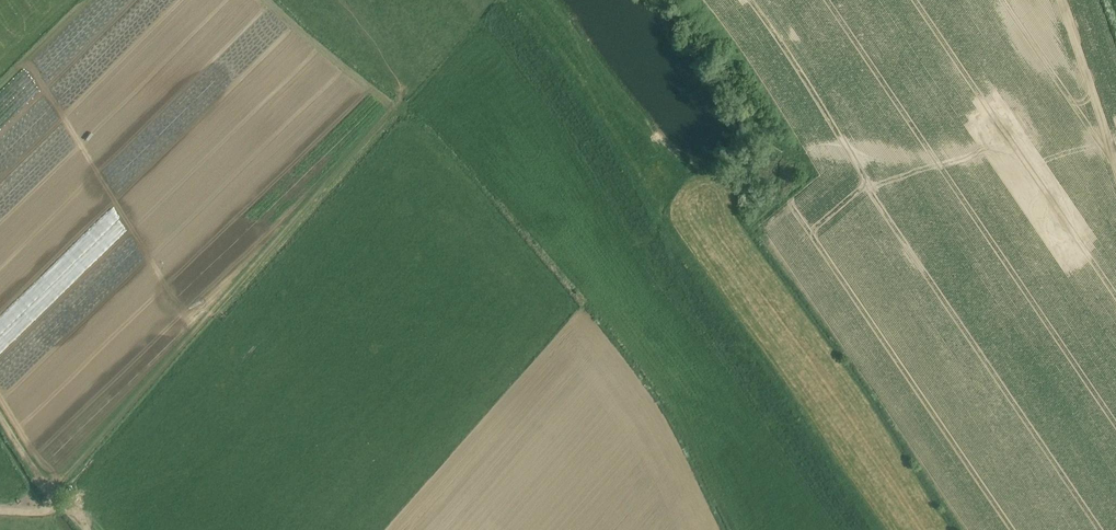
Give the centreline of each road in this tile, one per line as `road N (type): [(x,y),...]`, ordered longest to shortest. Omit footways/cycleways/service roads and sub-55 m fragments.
road 1 (track): [(1115,128),(1064,0)]

